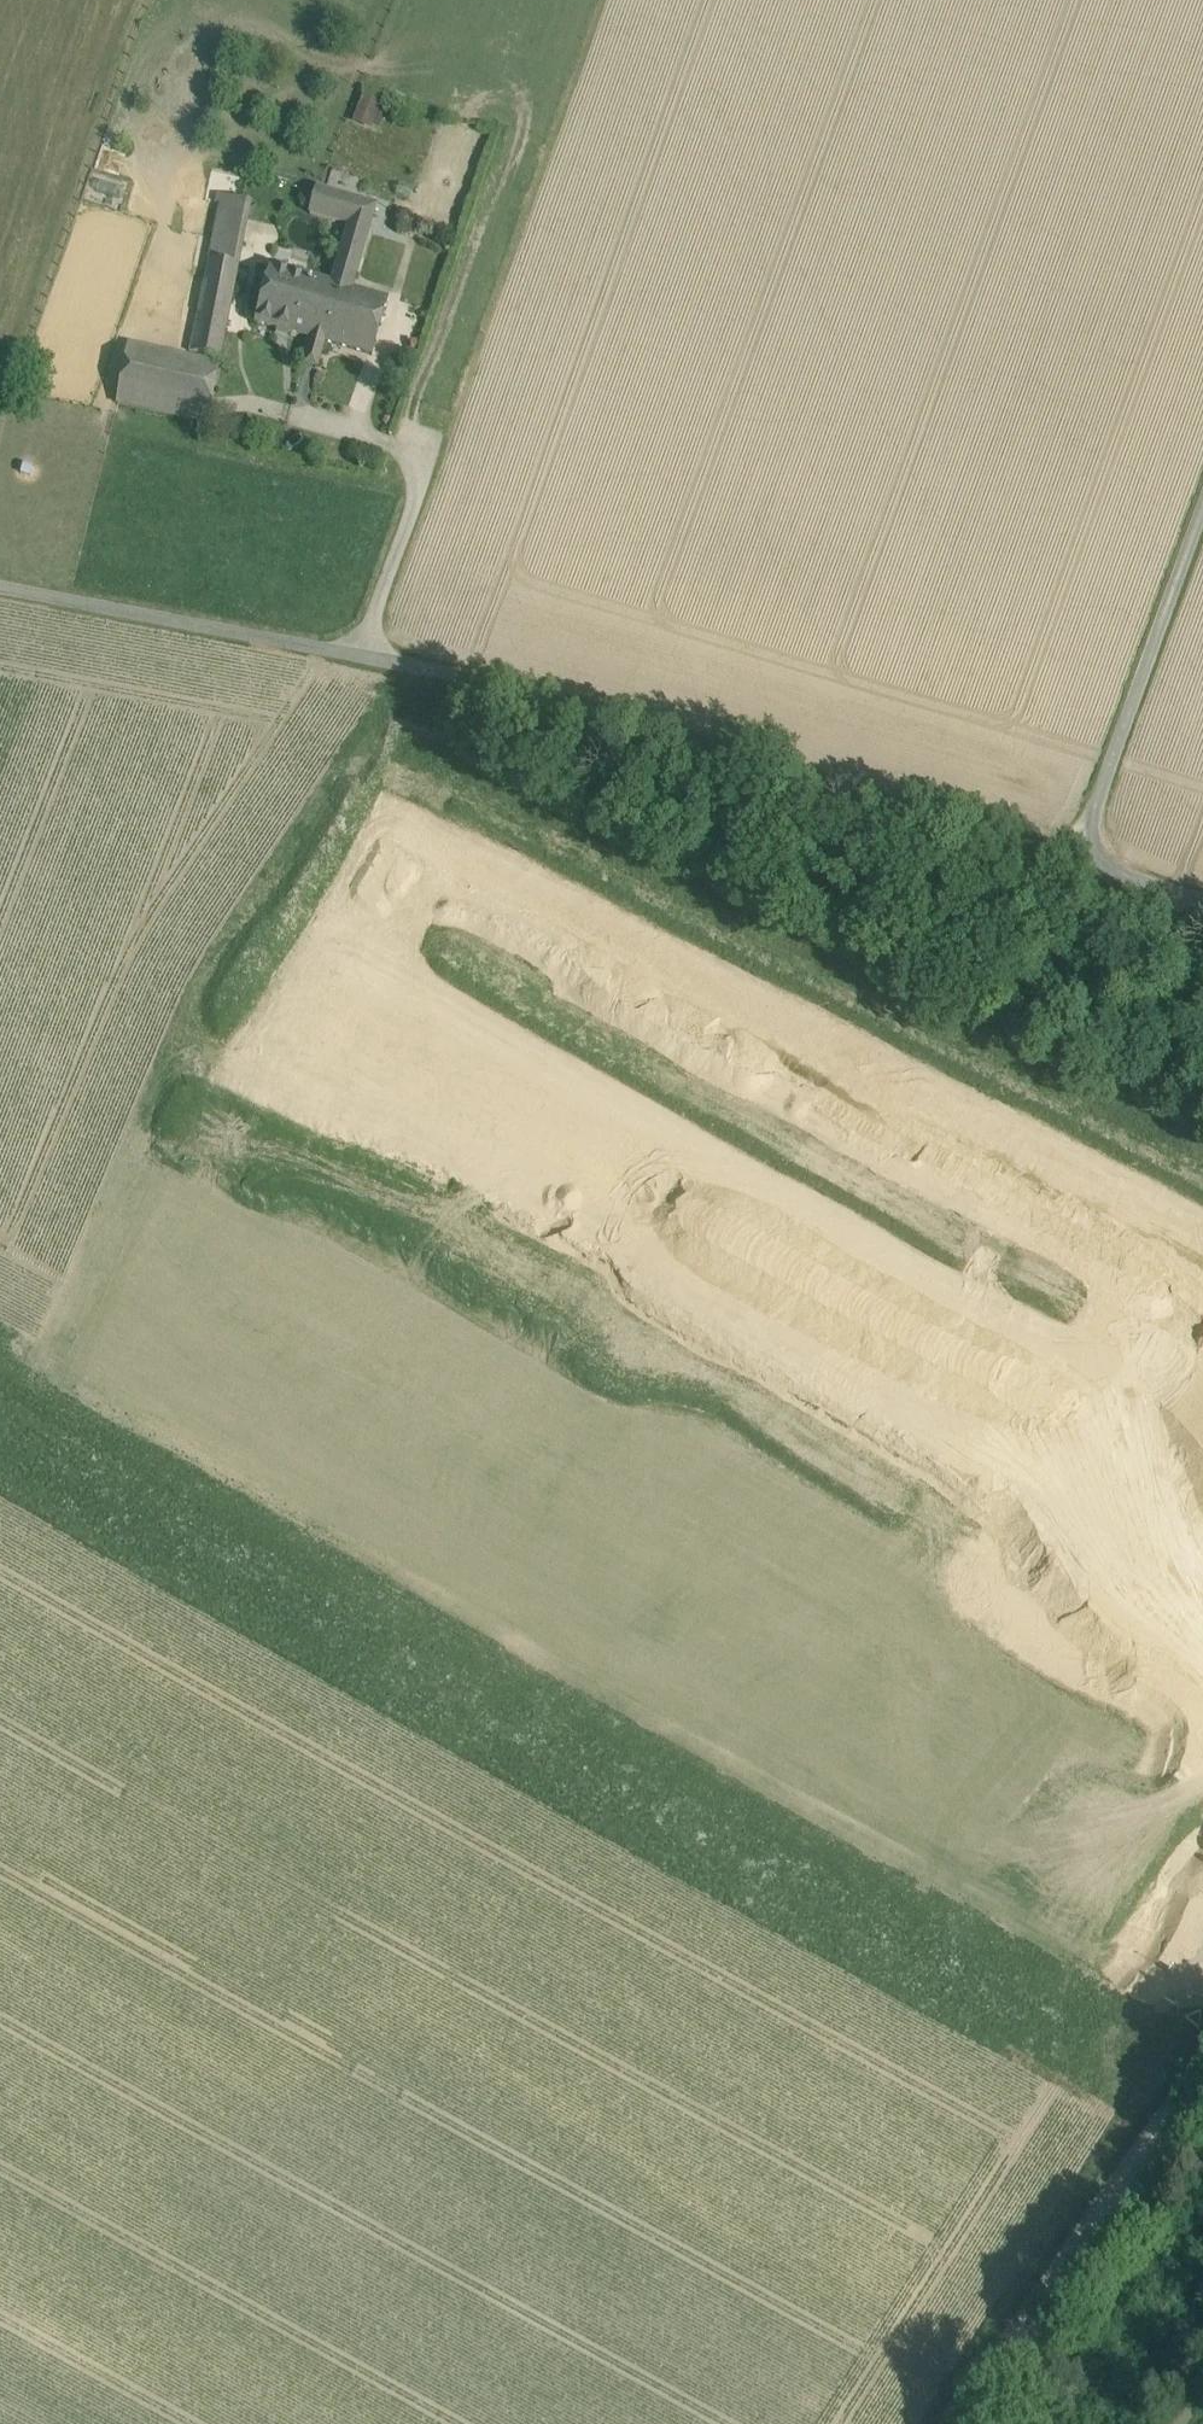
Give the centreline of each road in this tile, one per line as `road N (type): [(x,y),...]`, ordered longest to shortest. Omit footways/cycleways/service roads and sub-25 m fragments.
road 1 (unclassified): [(1074,863),(479,679),(0,588)]
road 2 (unclassified): [(971,2423),(1202,2083)]
road 3 (unclassified): [(1202,509),(1074,863)]
road 4 (unclassified): [(1202,903),(1074,863)]

